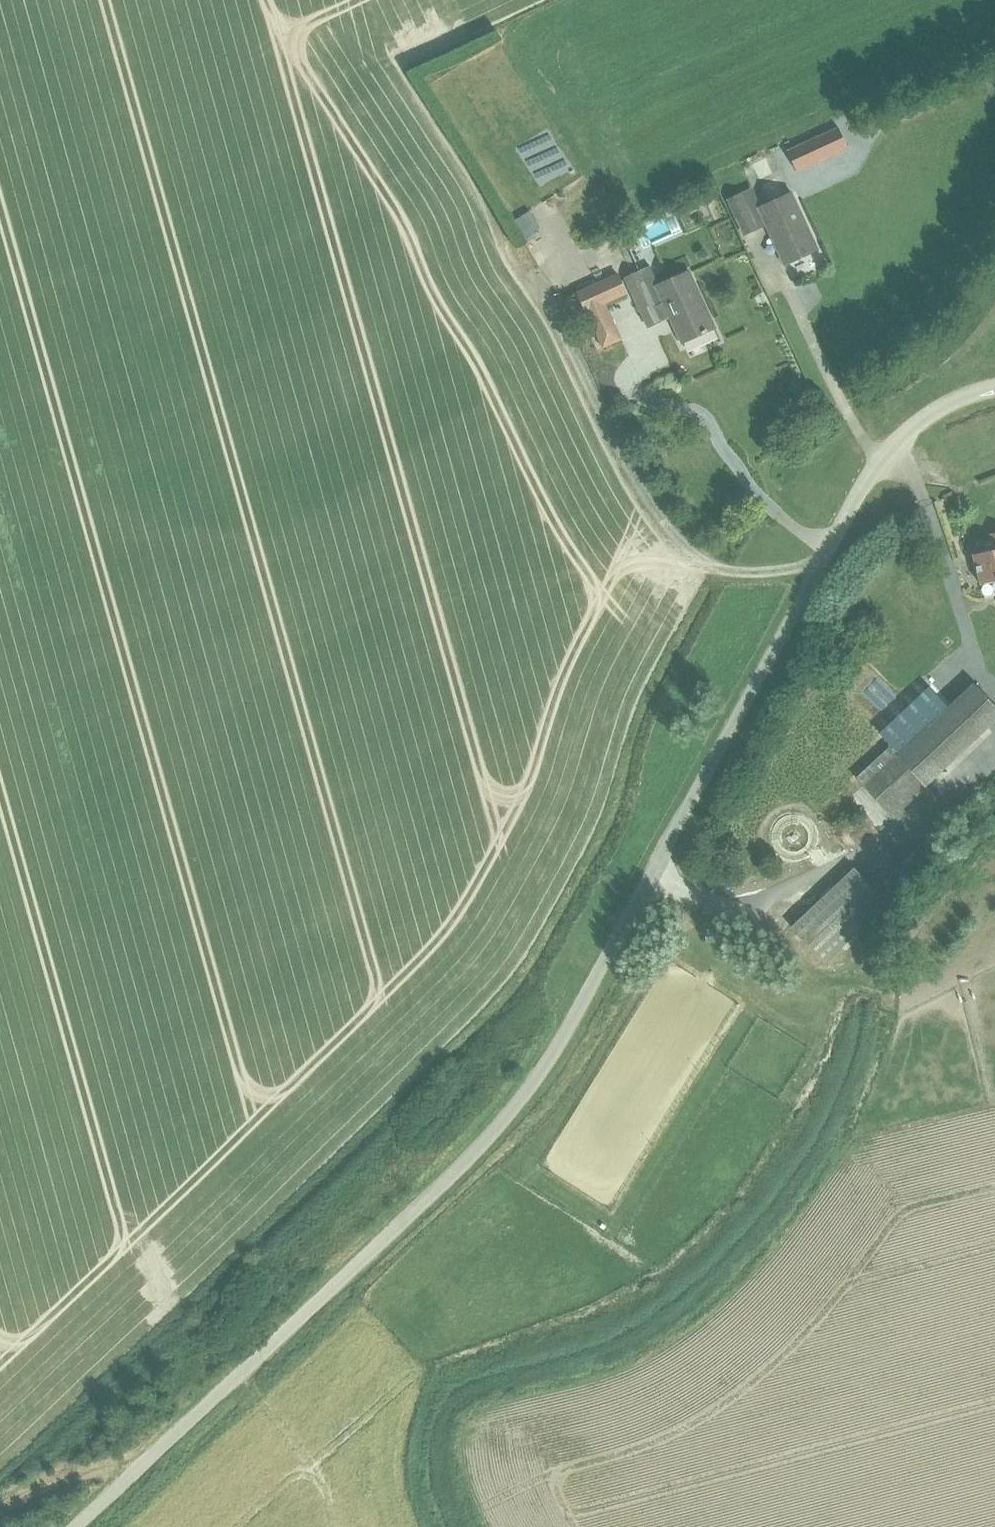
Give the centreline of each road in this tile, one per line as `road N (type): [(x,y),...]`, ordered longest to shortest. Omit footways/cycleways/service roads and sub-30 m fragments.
road 1 (unclassified): [(78,1526),(471,1163),(576,1032),(876,467),(954,404),(994,391)]

